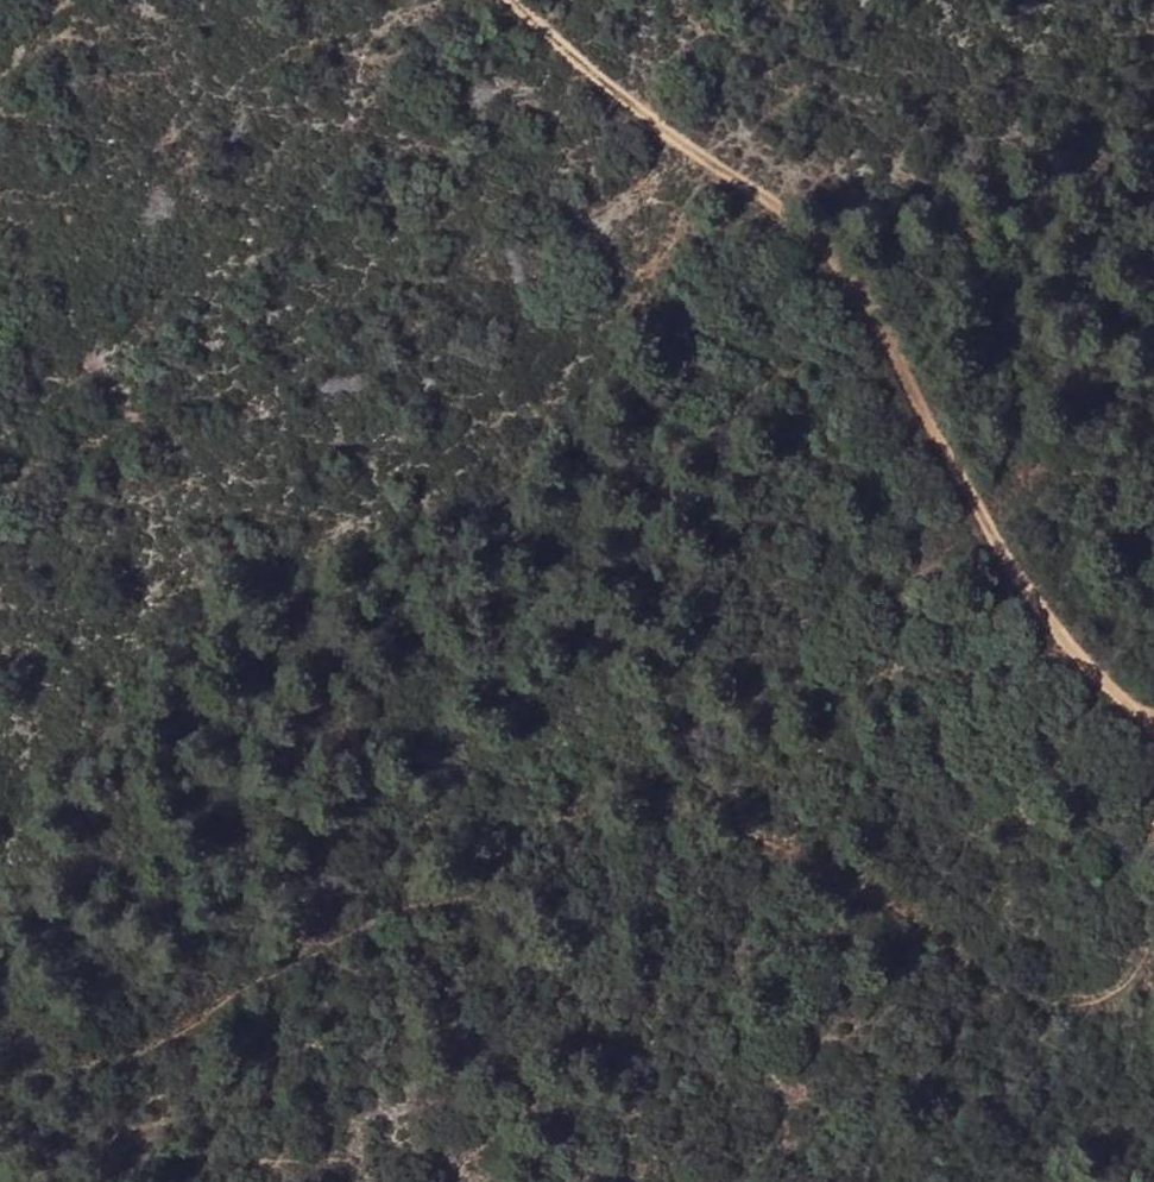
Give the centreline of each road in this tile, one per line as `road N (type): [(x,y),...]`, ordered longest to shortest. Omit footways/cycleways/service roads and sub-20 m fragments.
road 1 (track): [(1153,746),(1049,633),(839,264),(778,195),(640,108),(522,0)]

